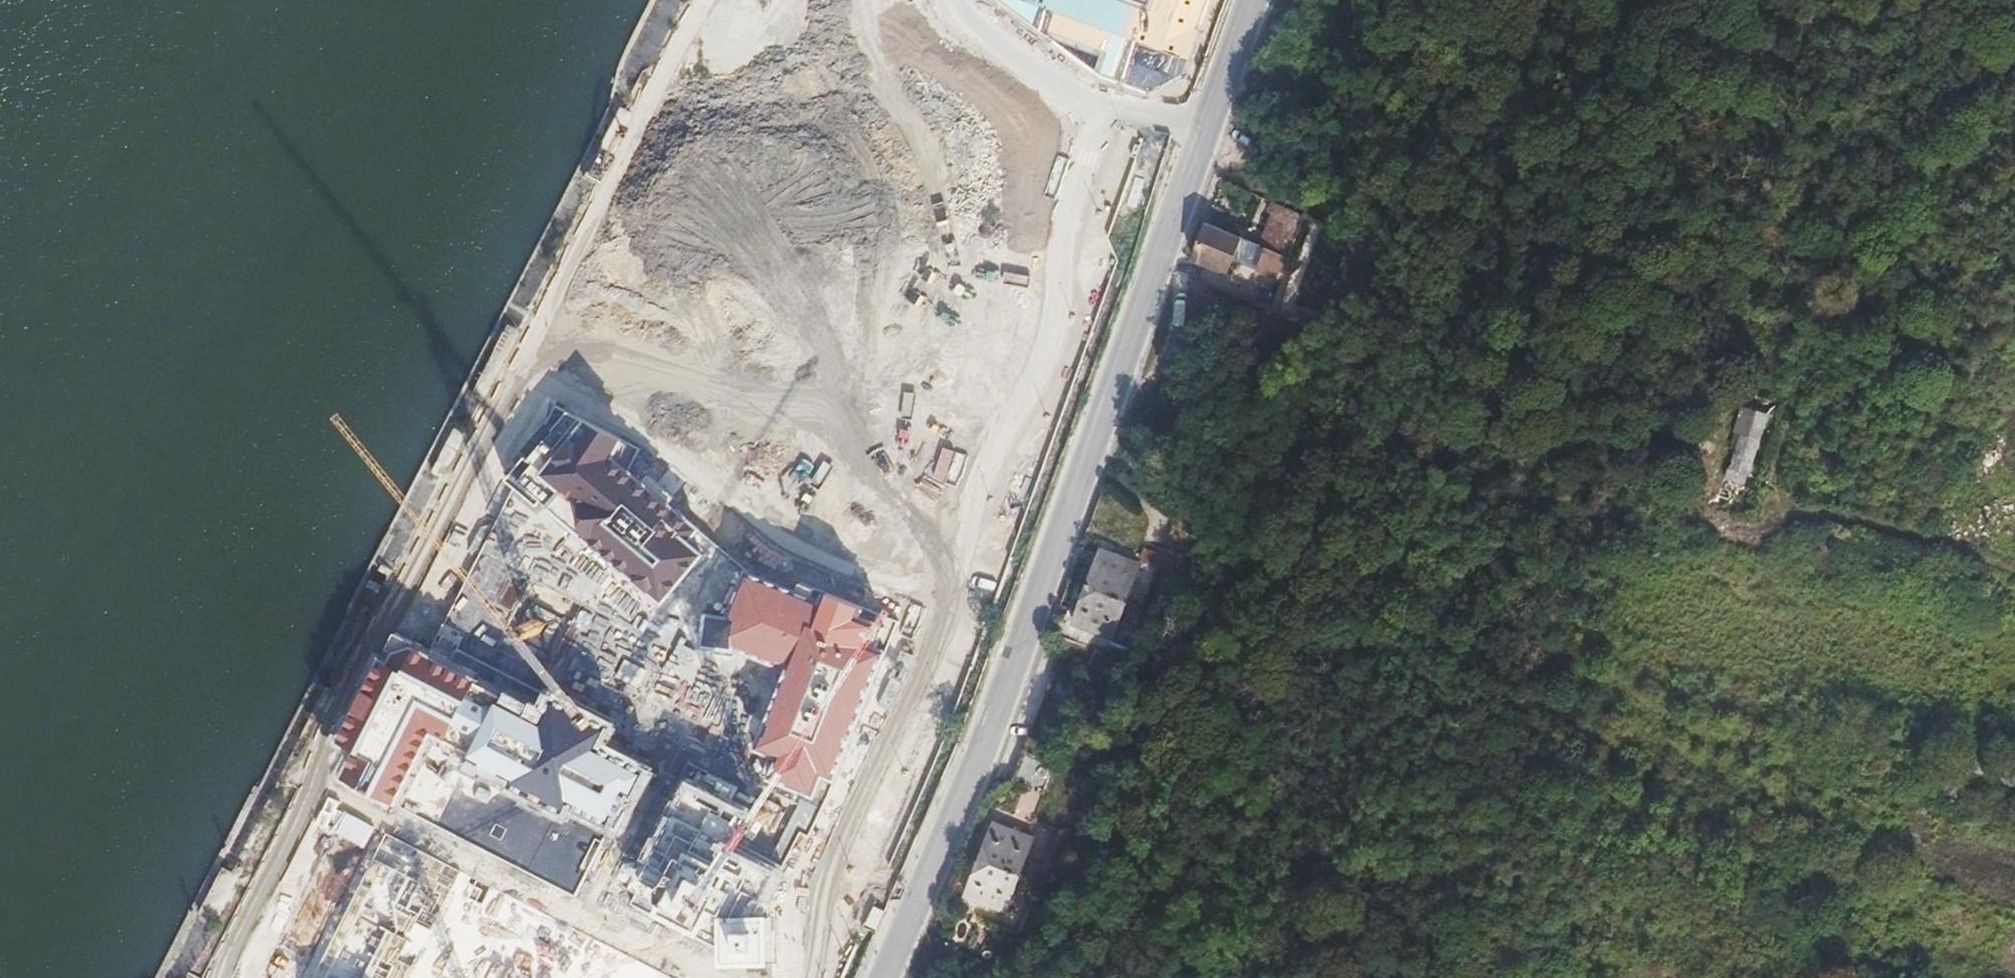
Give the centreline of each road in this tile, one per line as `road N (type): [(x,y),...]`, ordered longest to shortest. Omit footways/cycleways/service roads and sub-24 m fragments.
road 1 (residential): [(808,977),(830,879),(950,594),(981,480),(1061,331),(1090,111)]
road 2 (tertiary): [(1207,122),(993,721),(882,977)]
road 3 (unknown): [(313,783),(716,977)]
road 4 (residential): [(1090,111),(1070,85),(976,23),(963,0)]
road 5 (tertiary): [(1251,0),(1207,122)]

